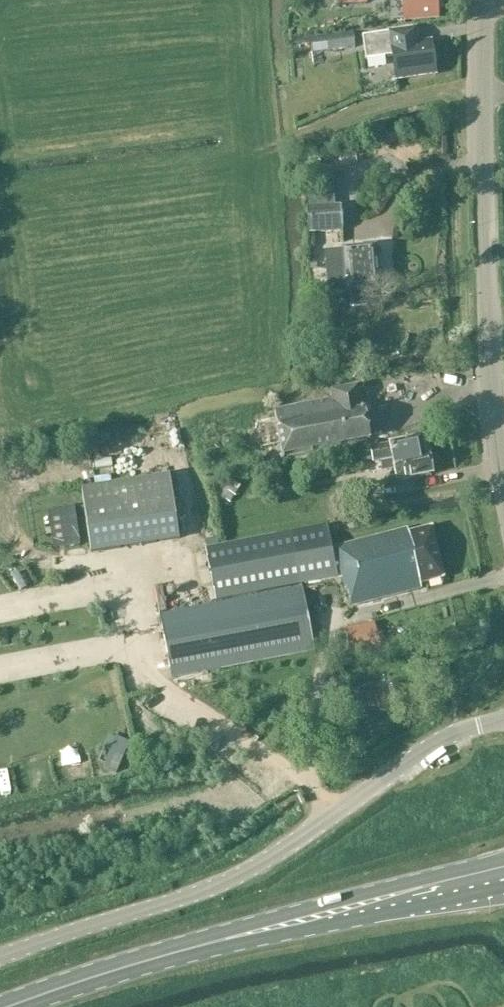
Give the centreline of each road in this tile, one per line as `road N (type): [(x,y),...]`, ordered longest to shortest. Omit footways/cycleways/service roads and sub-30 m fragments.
road 1 (unclassified): [(0,958),(247,873),(437,743),(503,720)]
road 2 (tertiary): [(503,488),(485,205),(484,0)]
road 3 (primary): [(503,860),(224,932),(210,944)]
road 4 (primary): [(210,944),(227,947),(503,886)]
road 5 (primary): [(11,1006),(210,944)]
road 6 (track): [(482,92),(387,105),(282,145)]

